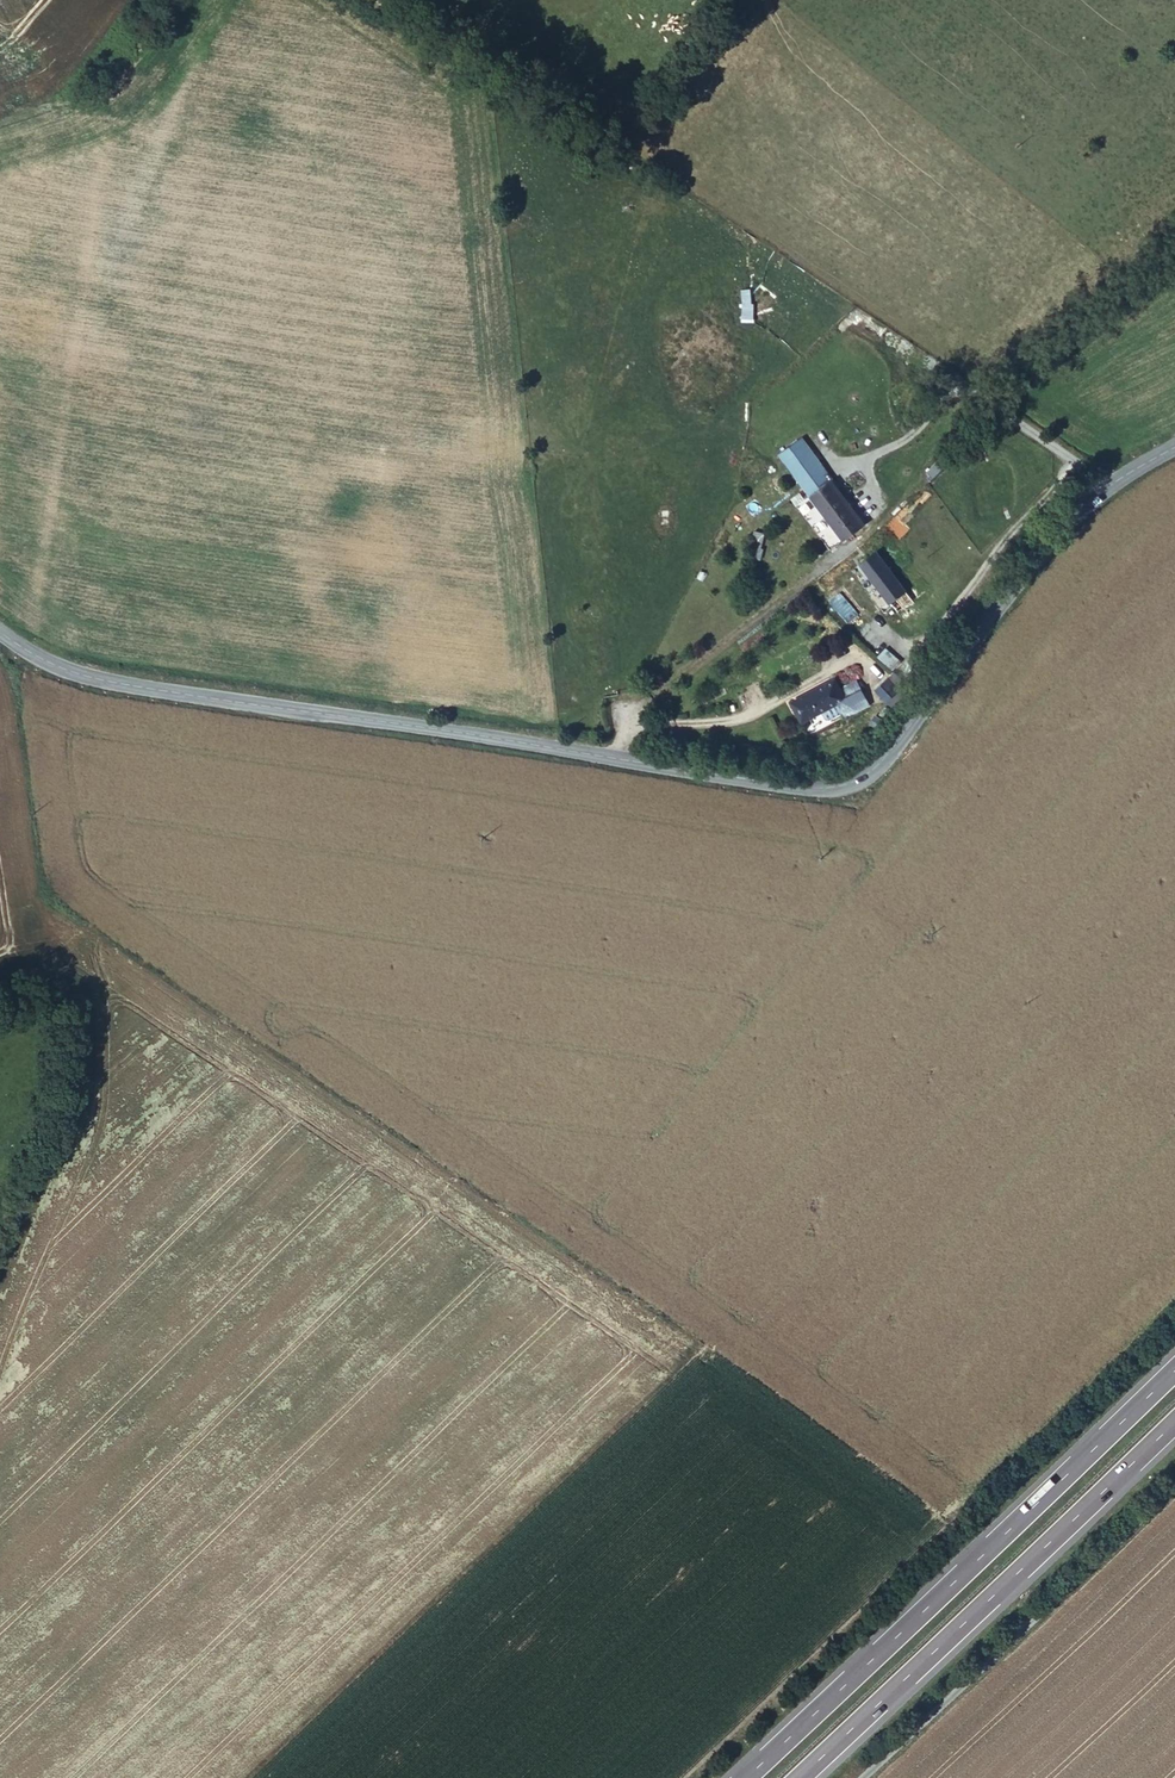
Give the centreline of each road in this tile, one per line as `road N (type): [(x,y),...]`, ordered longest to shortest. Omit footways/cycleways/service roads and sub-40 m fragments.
road 1 (tertiary): [(0,632),(63,668),(103,680),(826,789),(867,774),(890,751),(1054,528),(1174,443)]
road 2 (motorway): [(1174,1371),(747,1777)]
road 3 (motorway): [(799,1777),(1174,1423)]
road 4 (unclassified): [(854,1777),(1174,1477)]
road 5 (track): [(690,1777),(974,1509)]

